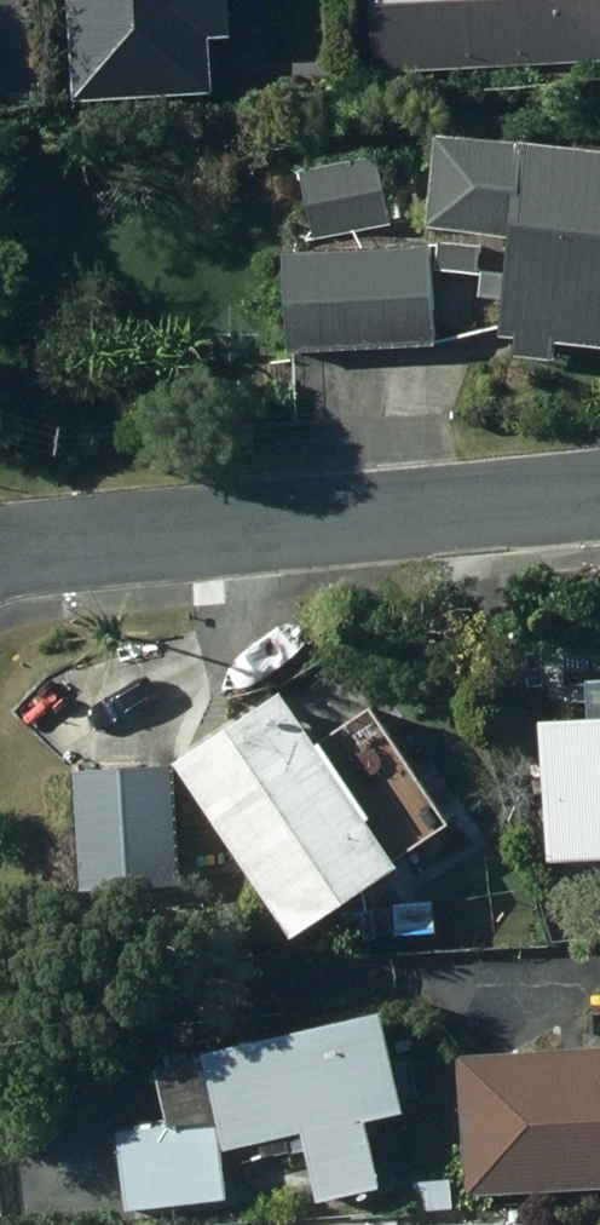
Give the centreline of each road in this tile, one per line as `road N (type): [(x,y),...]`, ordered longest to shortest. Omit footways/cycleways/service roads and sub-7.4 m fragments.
road 1 (residential): [(0,555),(599,496)]

